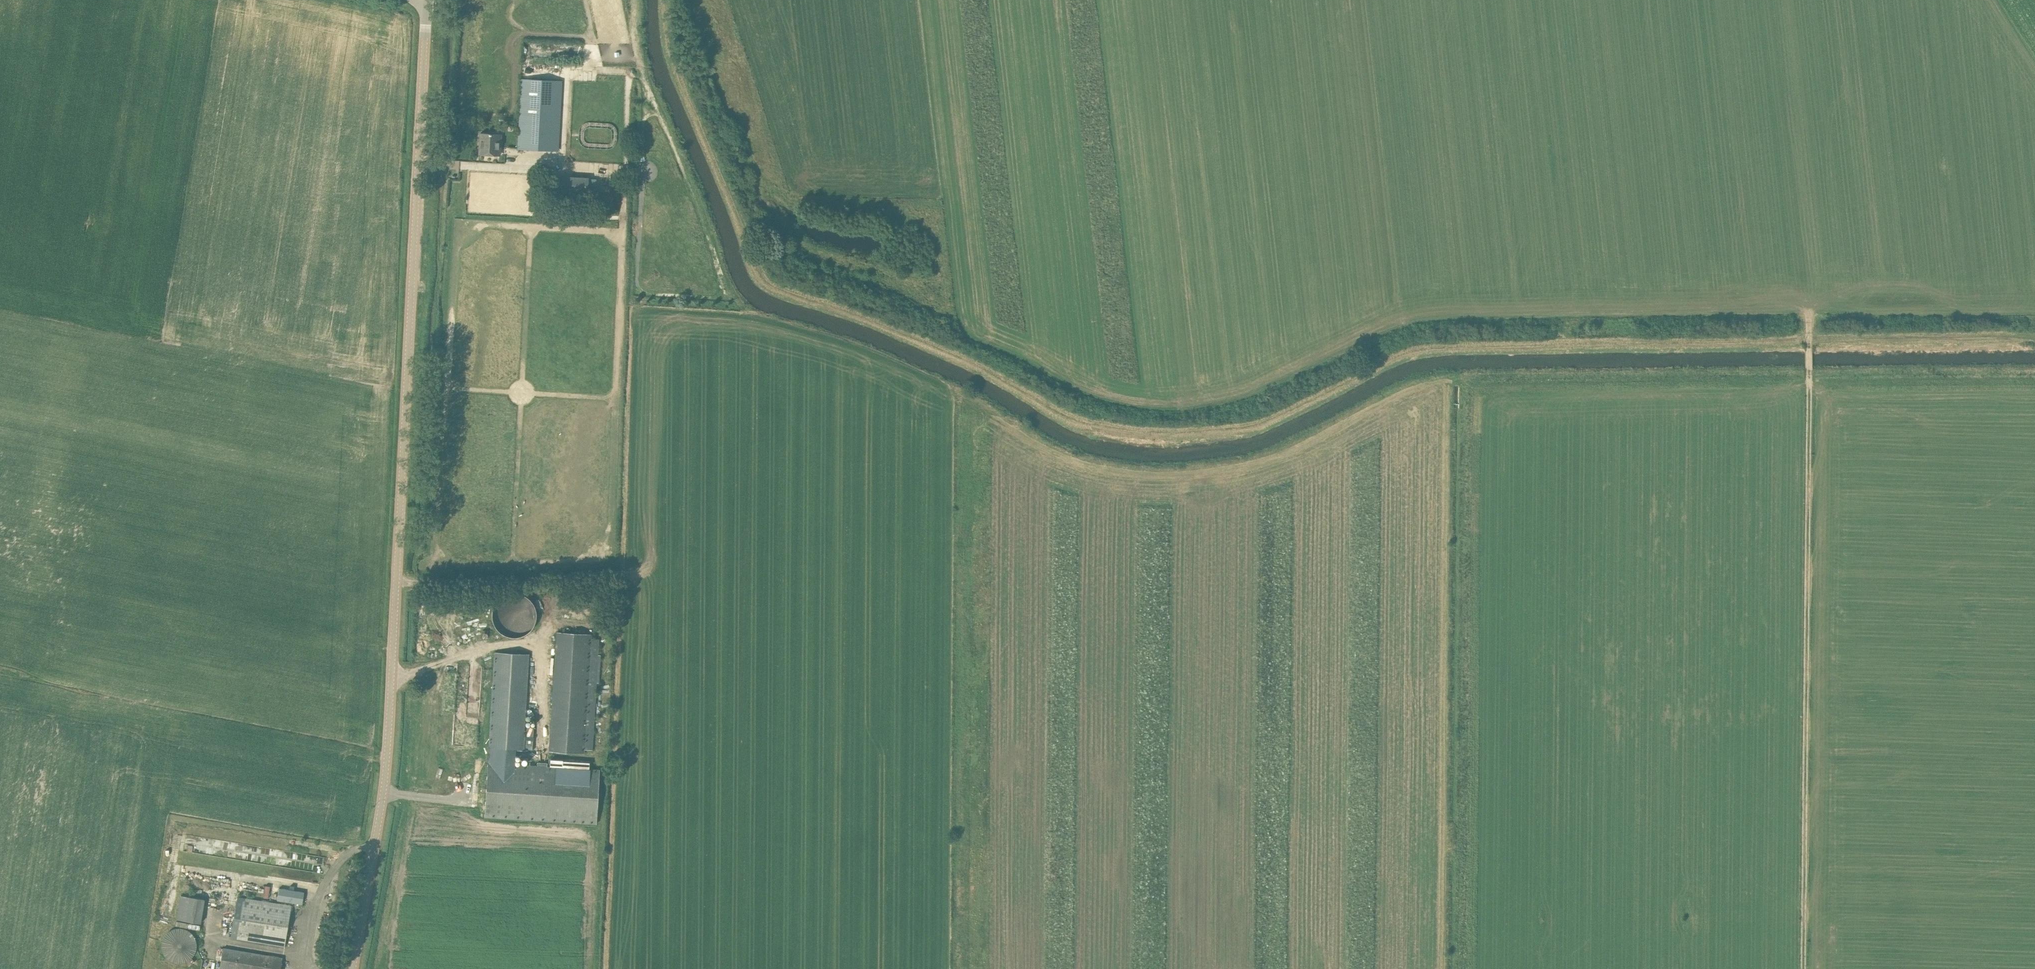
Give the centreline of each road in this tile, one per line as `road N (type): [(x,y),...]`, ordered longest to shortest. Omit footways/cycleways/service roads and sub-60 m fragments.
road 1 (tertiary): [(353,968),(387,755),(427,1)]
road 2 (track): [(1803,968),(1809,316)]
road 3 (track): [(397,582),(622,574)]

